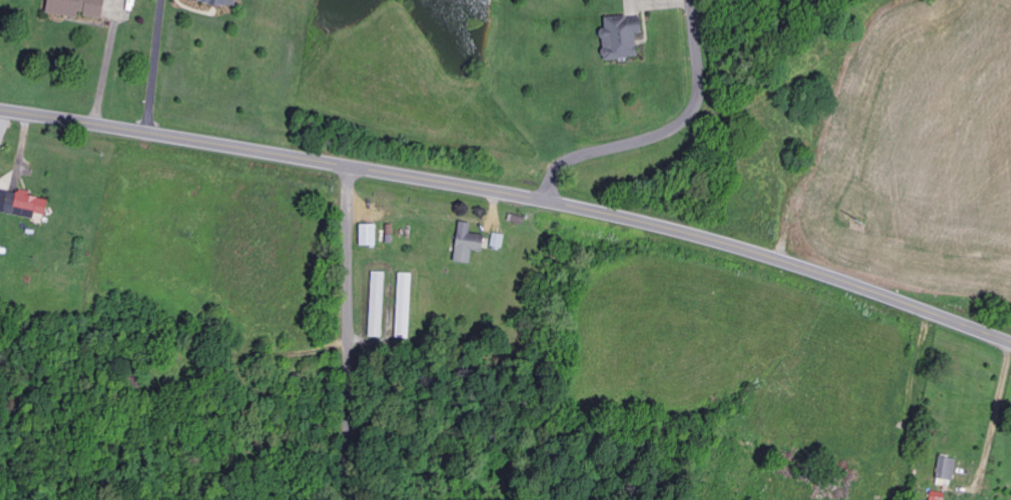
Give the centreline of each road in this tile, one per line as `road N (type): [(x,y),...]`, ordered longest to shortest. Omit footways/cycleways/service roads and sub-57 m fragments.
road 1 (secondary): [(1010,337),(674,225),(0,106)]
road 2 (residential): [(346,499),(350,162)]
road 3 (residential): [(549,198),(557,171),(575,157),(642,139),(691,111),(700,91),(694,0)]

